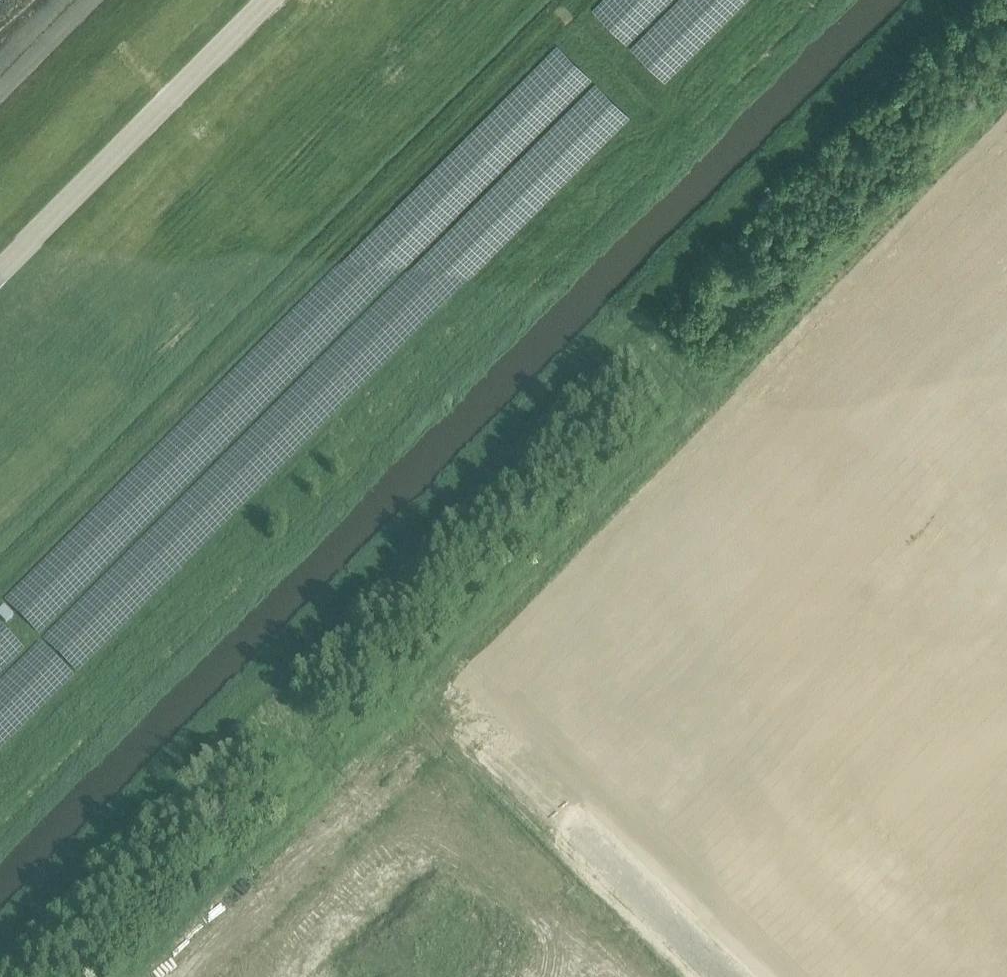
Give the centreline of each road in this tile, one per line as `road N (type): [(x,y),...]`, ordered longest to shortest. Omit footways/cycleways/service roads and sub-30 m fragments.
road 1 (tertiary): [(0,277),(276,0)]
road 2 (unclassified): [(725,976),(588,841)]

